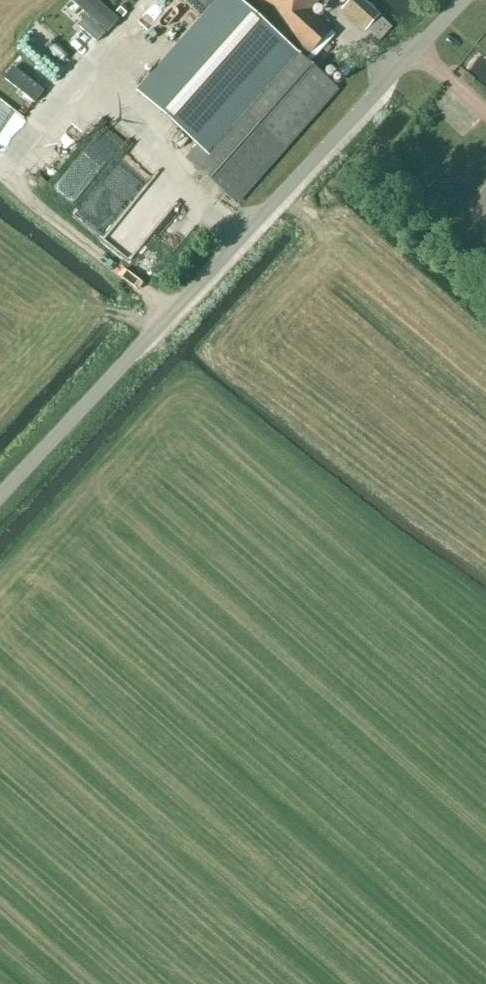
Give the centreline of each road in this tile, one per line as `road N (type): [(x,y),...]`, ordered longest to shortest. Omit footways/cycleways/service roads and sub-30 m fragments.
road 1 (unclassified): [(0,495),(462,0)]
road 2 (track): [(173,311),(0,177)]

